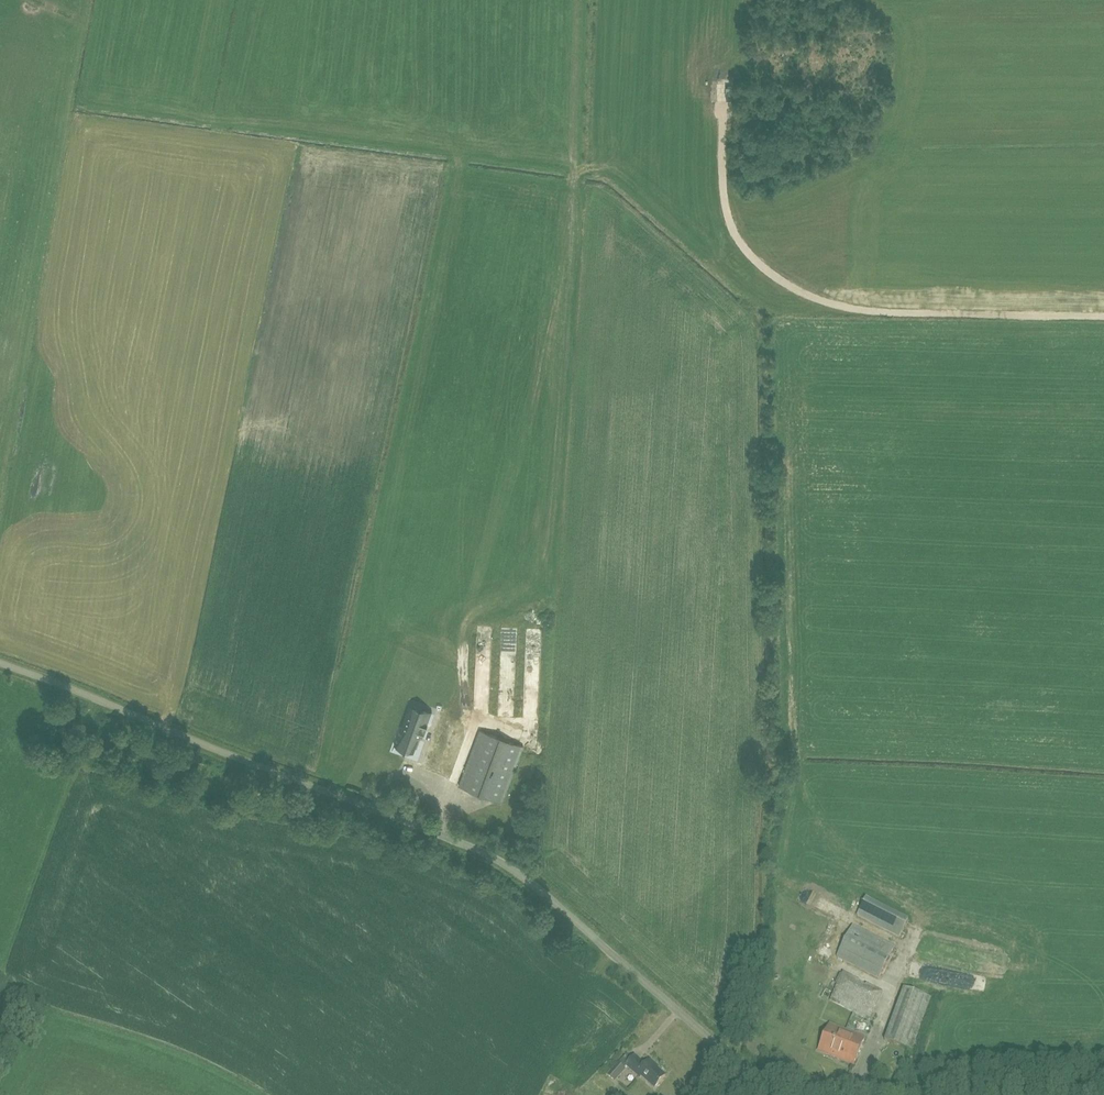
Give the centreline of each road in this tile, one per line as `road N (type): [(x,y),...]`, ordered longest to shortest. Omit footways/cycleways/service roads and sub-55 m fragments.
road 1 (unclassified): [(785,1094),(491,855),(0,663)]
road 2 (unclassified): [(1074,1089),(922,1094)]

